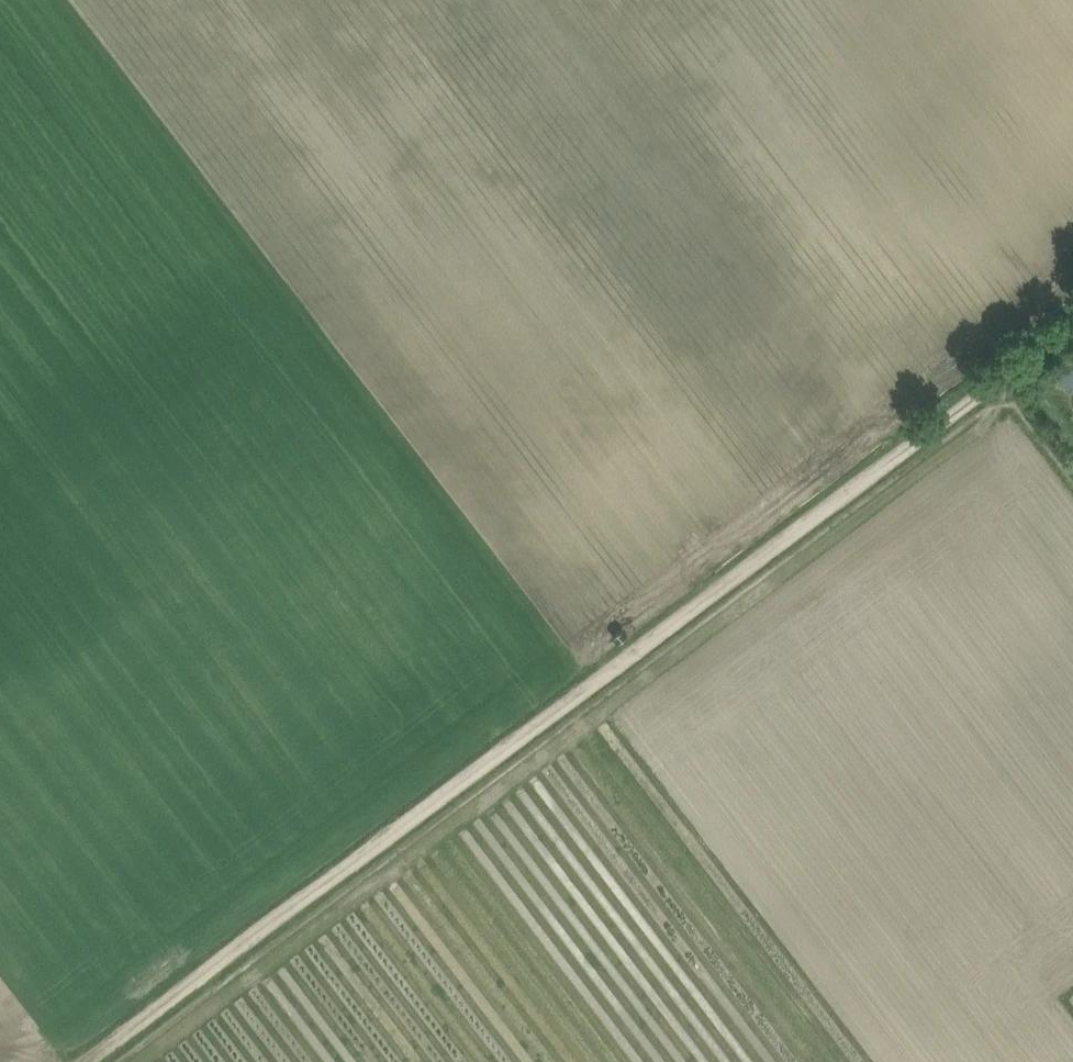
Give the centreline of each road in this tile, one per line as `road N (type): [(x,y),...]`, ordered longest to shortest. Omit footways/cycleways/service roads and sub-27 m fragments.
road 1 (track): [(1072,335),(855,488),(89,1061)]

